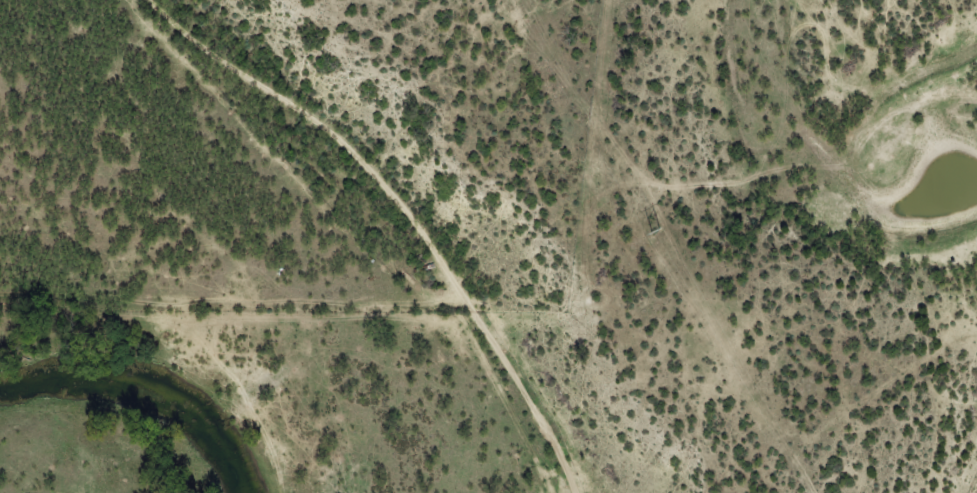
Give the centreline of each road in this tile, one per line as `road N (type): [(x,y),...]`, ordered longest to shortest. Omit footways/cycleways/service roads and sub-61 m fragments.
road 1 (residential): [(122,0),(181,73),(303,131),(383,202),(511,419),(544,492)]

